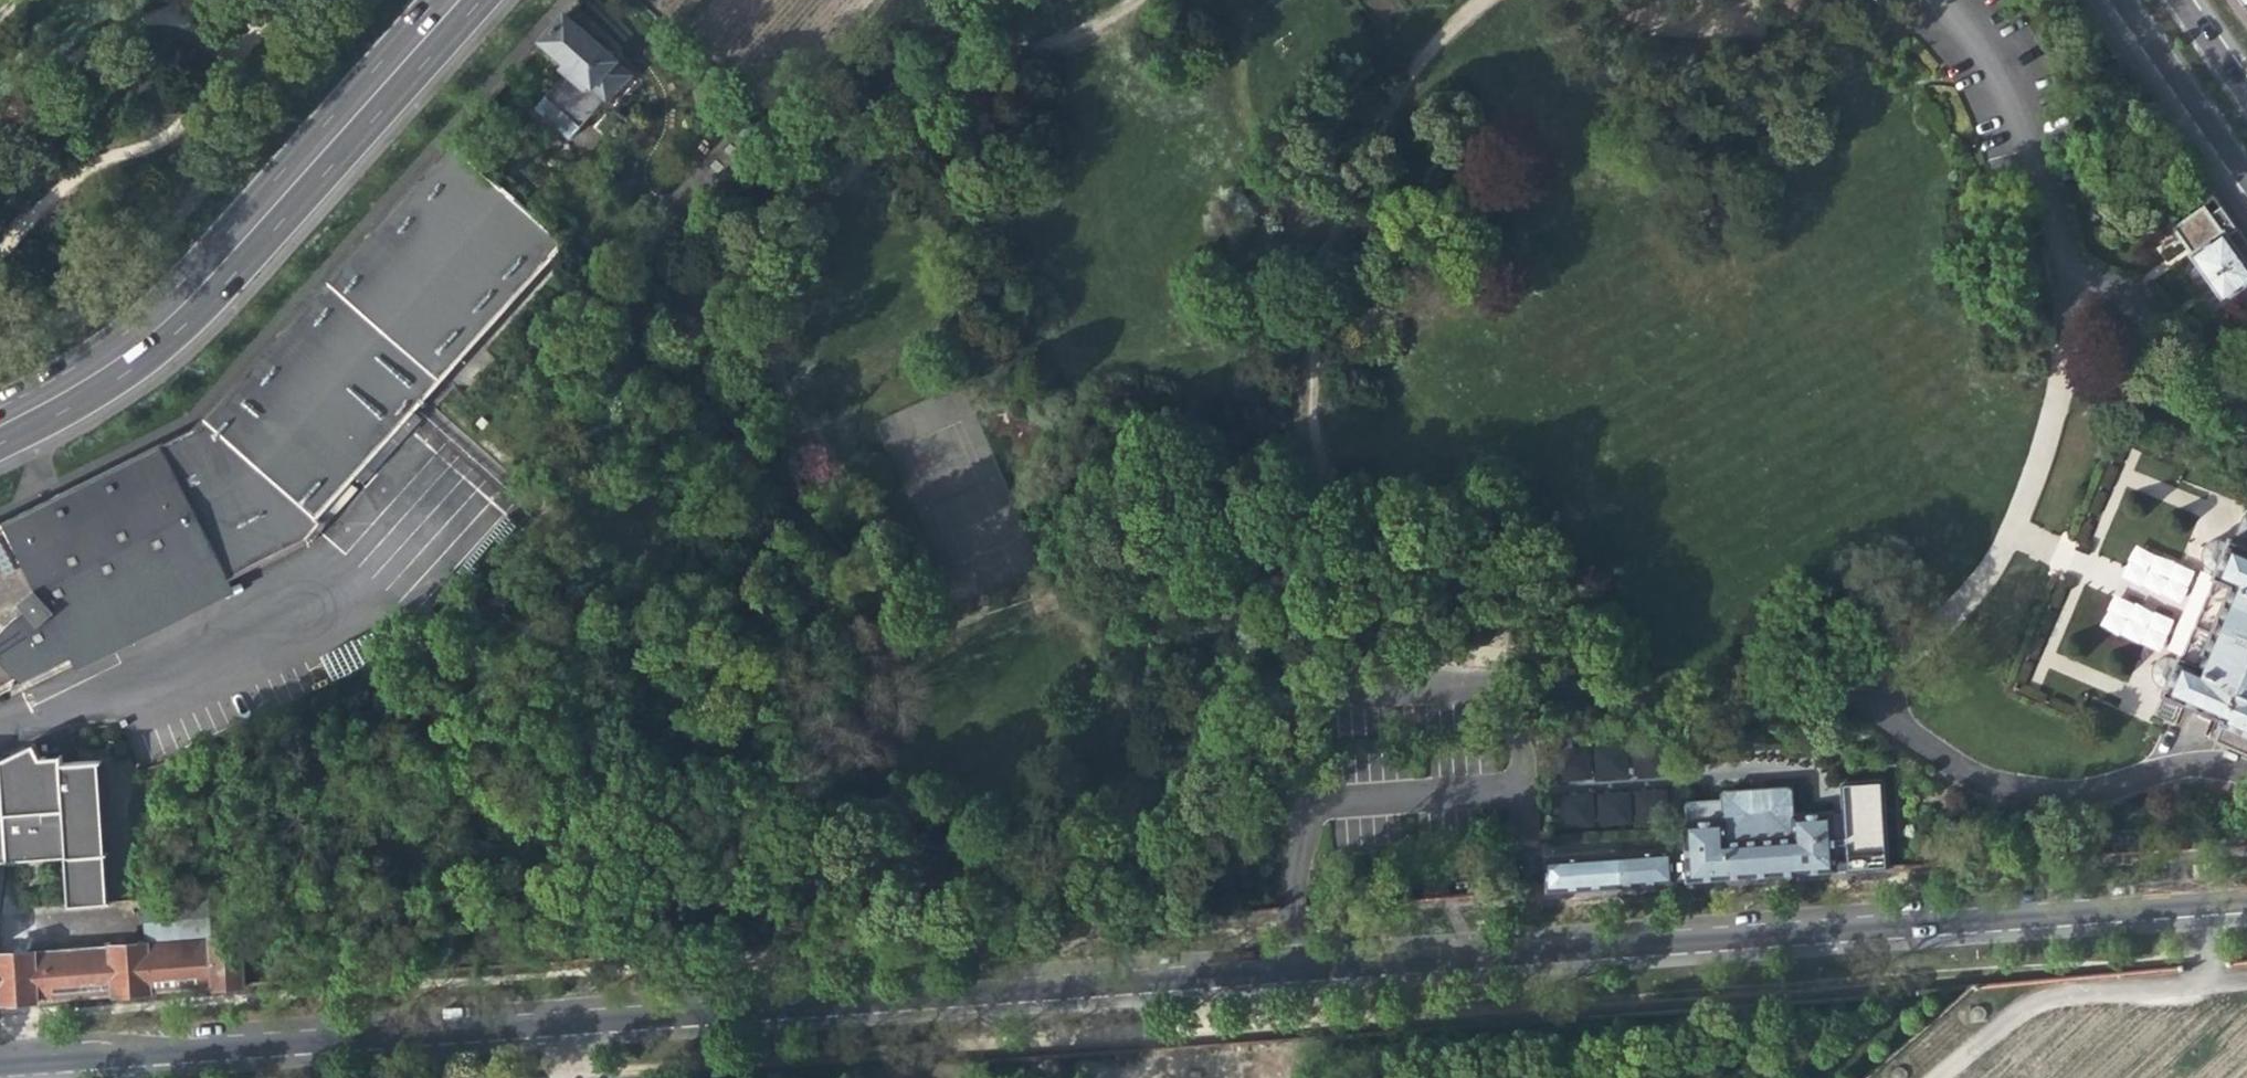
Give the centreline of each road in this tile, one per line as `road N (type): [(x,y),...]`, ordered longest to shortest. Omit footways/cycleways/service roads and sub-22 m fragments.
road 1 (primary): [(0,1055),(2246,902)]
road 2 (primary): [(0,421),(122,360),(453,0)]
road 3 (primary): [(2123,0),(2246,176)]
road 4 (primary): [(2246,101),(2176,0)]

